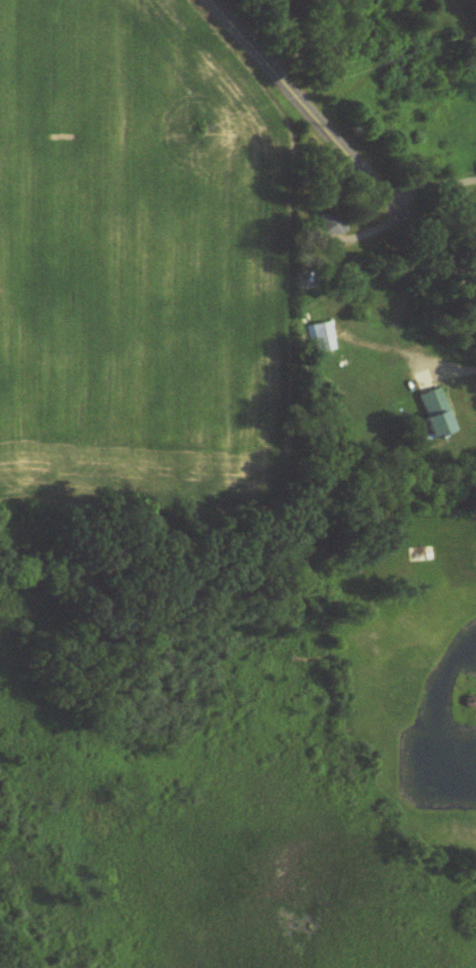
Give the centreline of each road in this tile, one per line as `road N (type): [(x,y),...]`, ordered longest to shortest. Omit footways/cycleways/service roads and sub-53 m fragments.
road 1 (residential): [(475,294),(218,0)]

